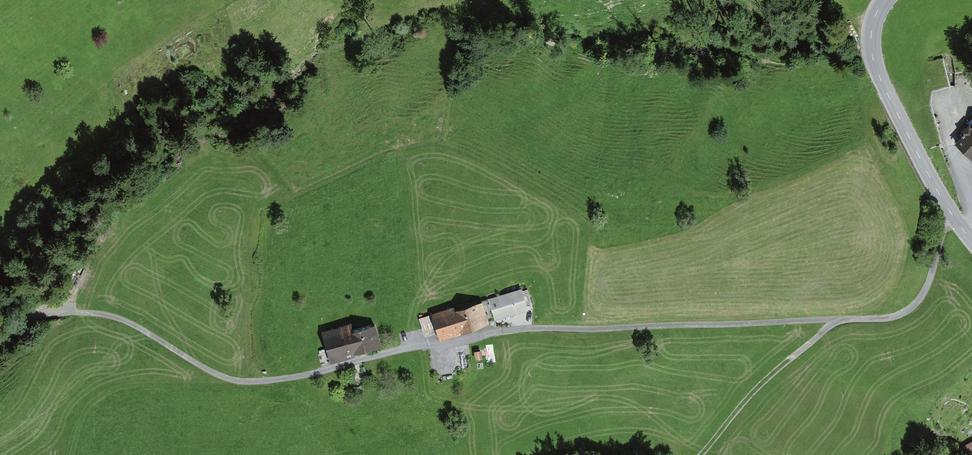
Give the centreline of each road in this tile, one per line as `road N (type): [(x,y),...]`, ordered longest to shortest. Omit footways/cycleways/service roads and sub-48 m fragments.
road 1 (track): [(0,329),(92,314),(128,321),(229,380),(271,381),(503,332),(883,322),(929,289),(945,206)]
road 2 (tertiary): [(884,0),(870,41),(878,75),(945,206),(971,241)]
road 3 (track): [(73,454),(98,398),(229,380)]
road 4 (track): [(828,324),(755,391),(705,454)]

